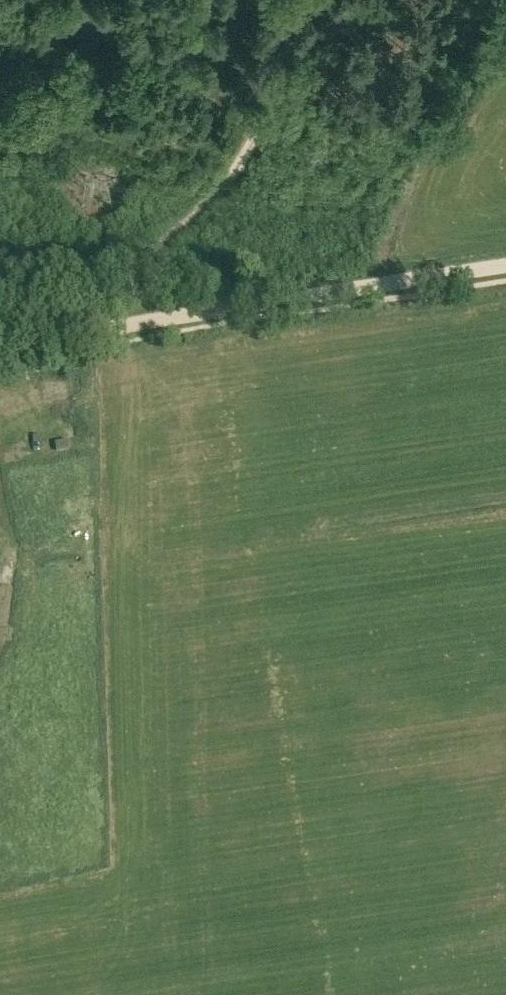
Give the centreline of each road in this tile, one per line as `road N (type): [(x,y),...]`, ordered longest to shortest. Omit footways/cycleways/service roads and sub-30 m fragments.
road 1 (track): [(57,331),(505,263)]
road 2 (track): [(298,0),(280,87),(222,189),(57,331)]

